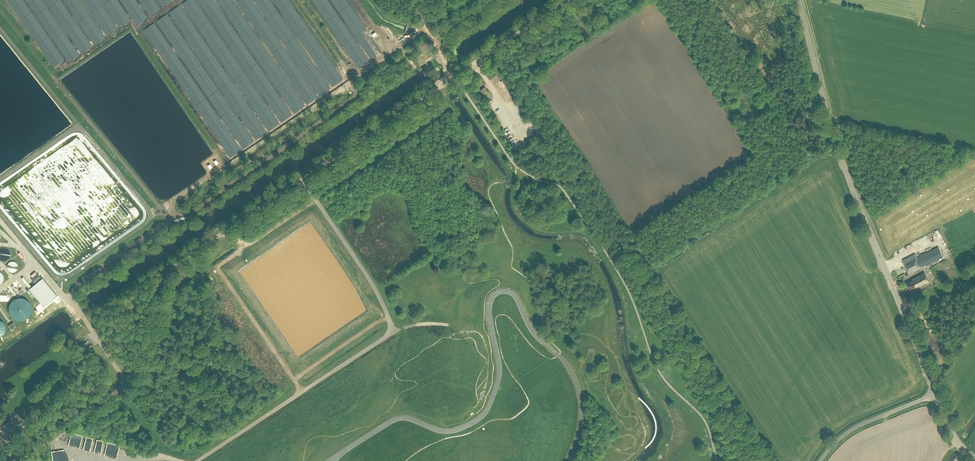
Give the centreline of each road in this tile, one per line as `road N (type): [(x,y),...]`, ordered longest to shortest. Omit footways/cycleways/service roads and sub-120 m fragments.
road 1 (tertiary): [(935,394),(836,139),(801,0)]
road 2 (unclassified): [(455,76),(567,0)]
road 3 (unclassified): [(821,460),(861,424),(935,394)]

